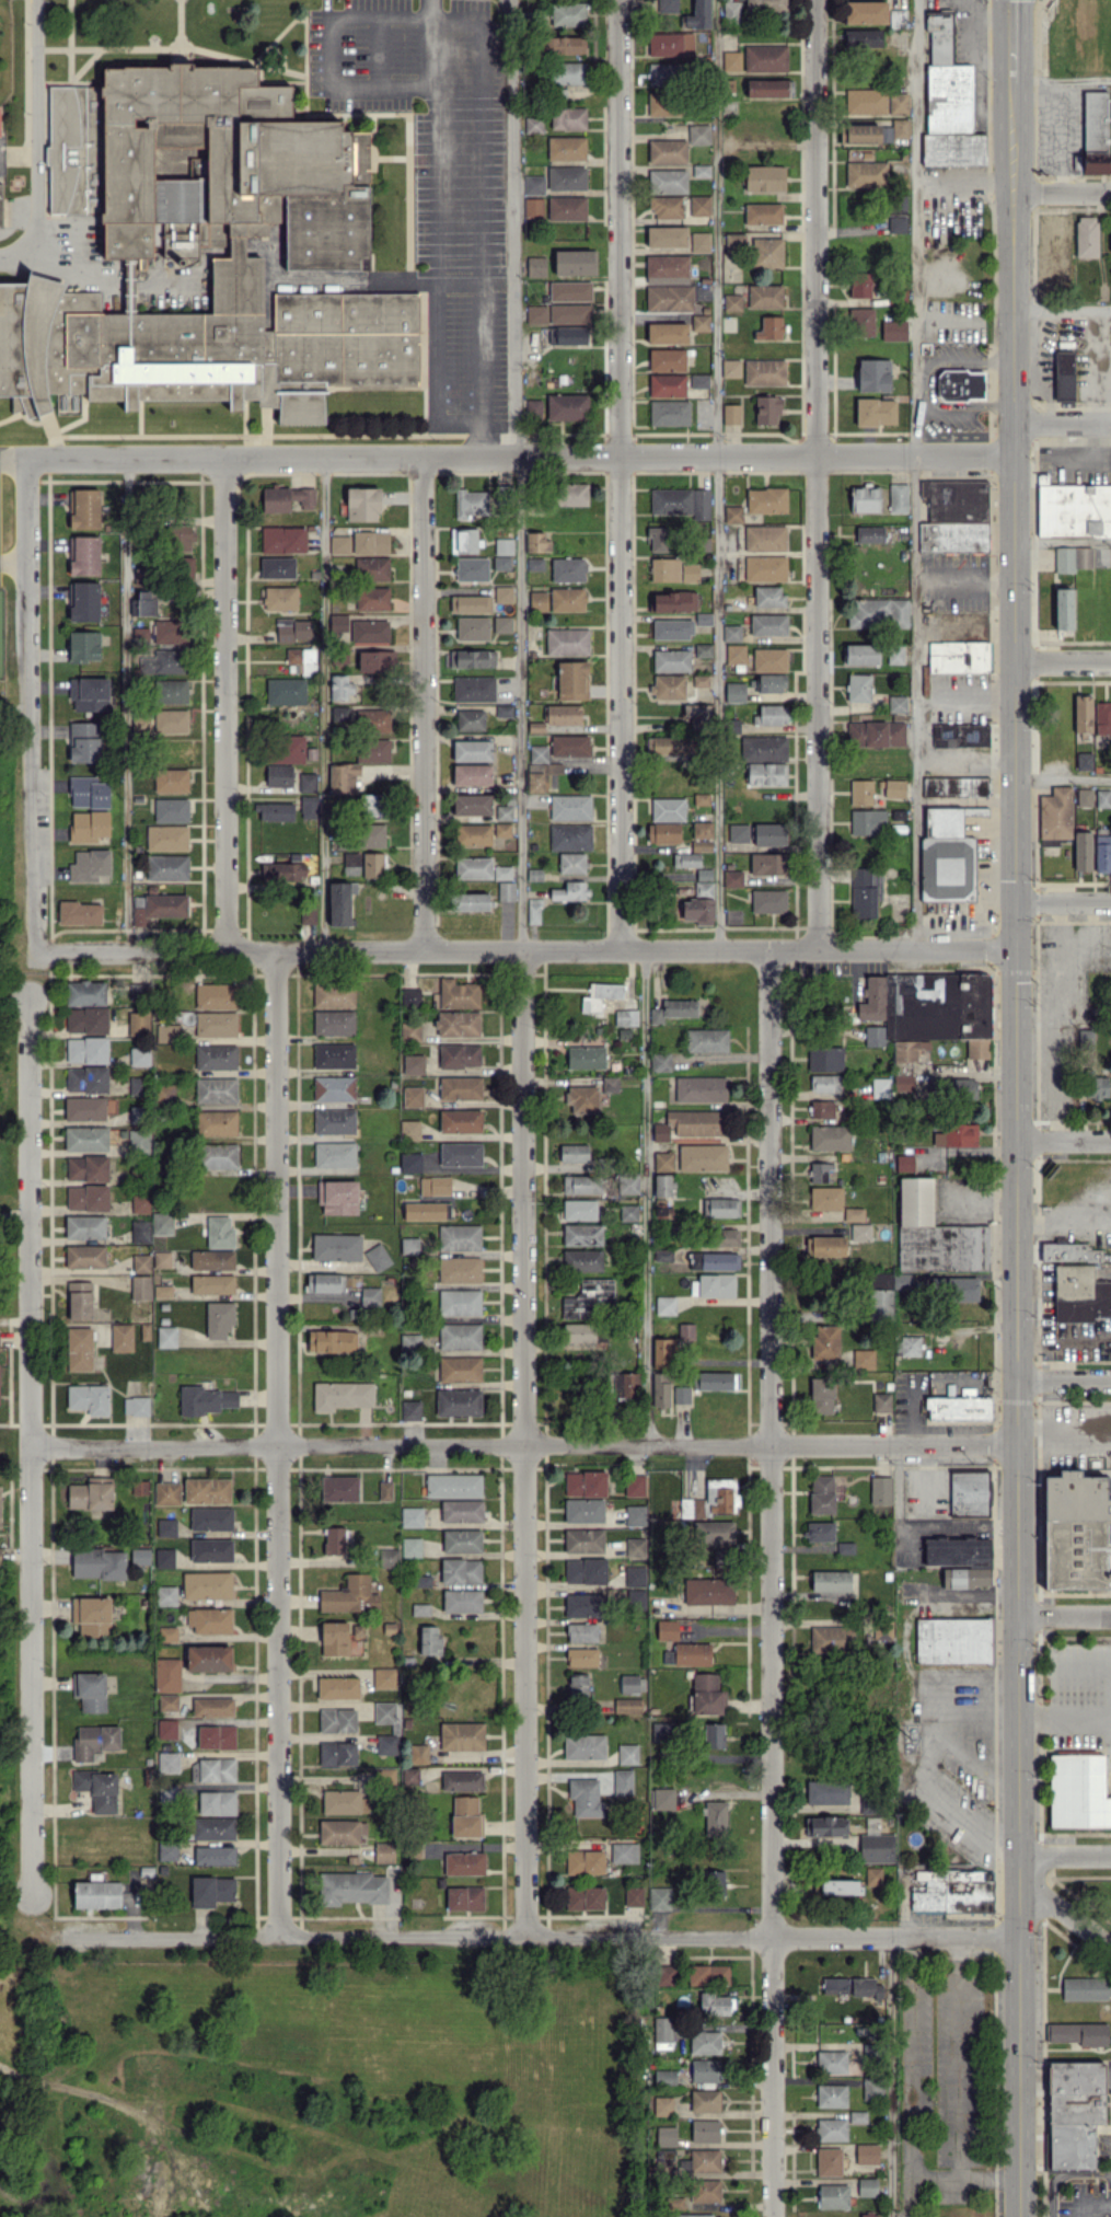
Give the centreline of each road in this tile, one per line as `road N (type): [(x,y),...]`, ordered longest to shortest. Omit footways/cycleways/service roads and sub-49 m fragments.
road 1 (secondary): [(1015,82),(1020,2216)]
road 2 (residential): [(768,949),(772,2216)]
road 3 (residential): [(1015,454),(24,459)]
road 4 (residential): [(522,949),(525,1937)]
road 5 (residential): [(1018,1445),(30,1448)]
road 6 (residential): [(279,949),(278,1936)]
road 7 (residential): [(1017,950),(36,949)]
road 8 (residential): [(1019,1935),(45,1937)]
road 9 (residential): [(813,0),(820,950)]
road 10 (residential): [(620,949),(617,0)]
road 11 (residential): [(30,994),(31,1896)]
road 12 (residential): [(421,458),(419,949)]
road 13 (residential): [(24,459),(36,949)]
road 14 (residential): [(224,459),(228,949)]

